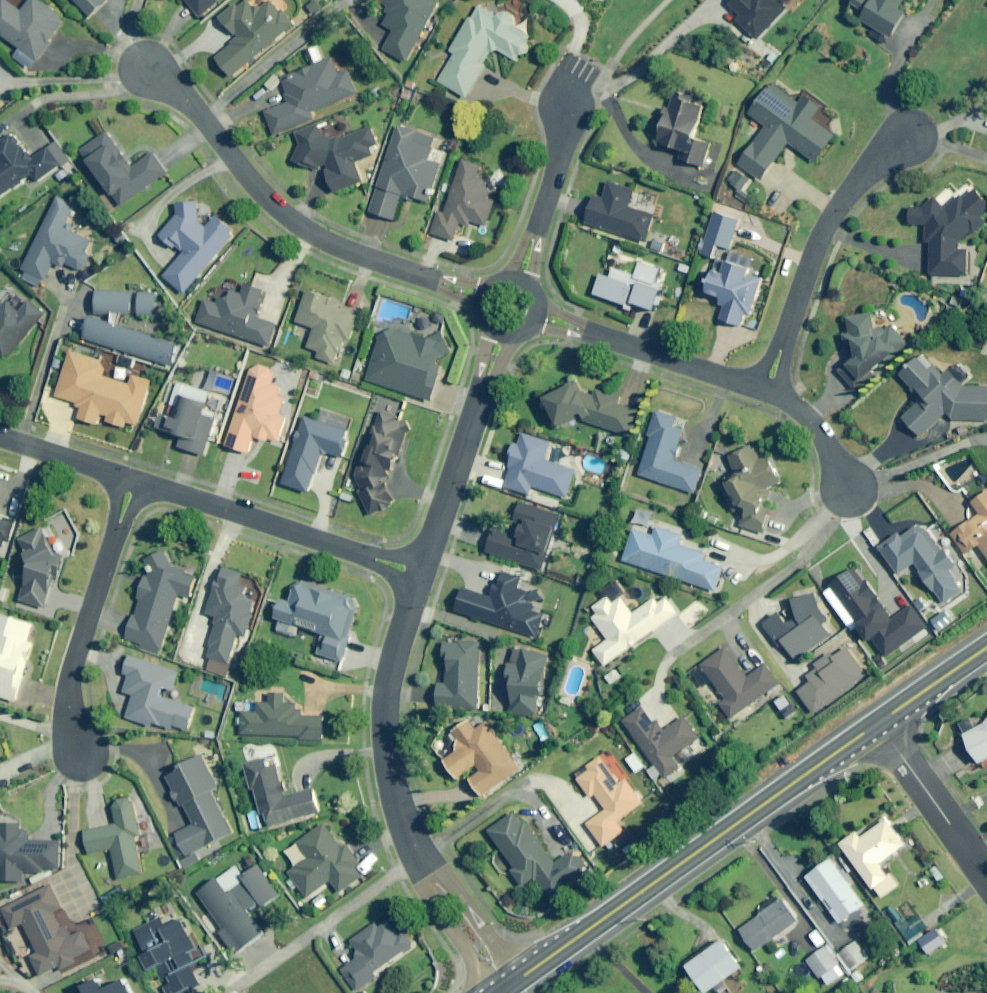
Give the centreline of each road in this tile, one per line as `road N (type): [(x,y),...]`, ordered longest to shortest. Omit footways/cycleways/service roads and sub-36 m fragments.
road 1 (primary): [(877,725),(509,988)]
road 2 (residential): [(509,988),(427,868),(401,814),(388,756),(394,663),(423,576)]
road 3 (residential): [(151,66),(280,213),(340,247),(488,299)]
road 4 (residential): [(130,480),(423,576)]
road 5 (residential): [(768,383),(825,231),(886,154),(913,134)]
road 6 (residential): [(79,757),(71,674),(130,480)]
road 7 (residential): [(423,576),(503,334)]
road 8 (residential): [(541,315),(717,381),(768,383)]
road 9 (residential): [(877,725),(986,880)]
road 10 (residential): [(520,282),(559,166),(568,107)]
road 11 (residential): [(0,435),(130,480)]
road 12 (residential): [(768,383),(817,435),(849,489)]
road 13 (primary): [(986,650),(877,725)]

